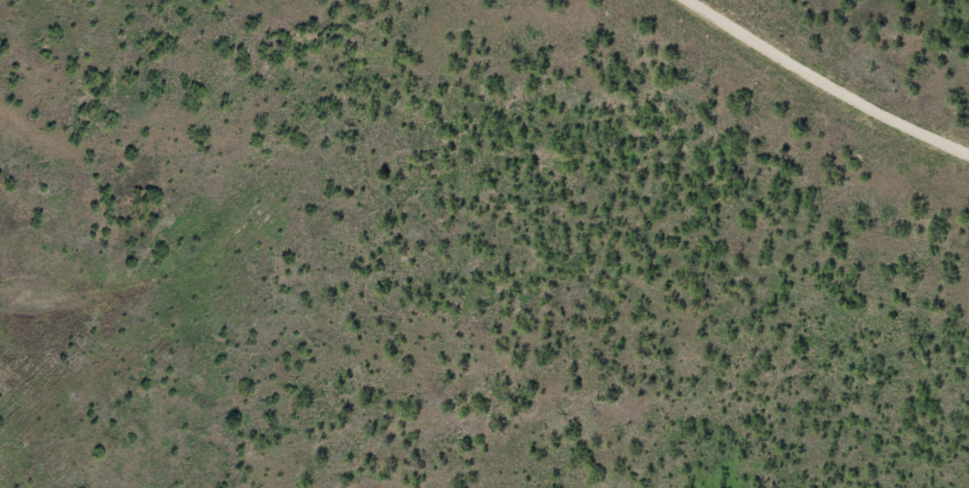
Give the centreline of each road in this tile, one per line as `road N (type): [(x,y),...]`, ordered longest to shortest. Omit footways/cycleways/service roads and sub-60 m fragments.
road 1 (residential): [(708,0),(968,139)]

